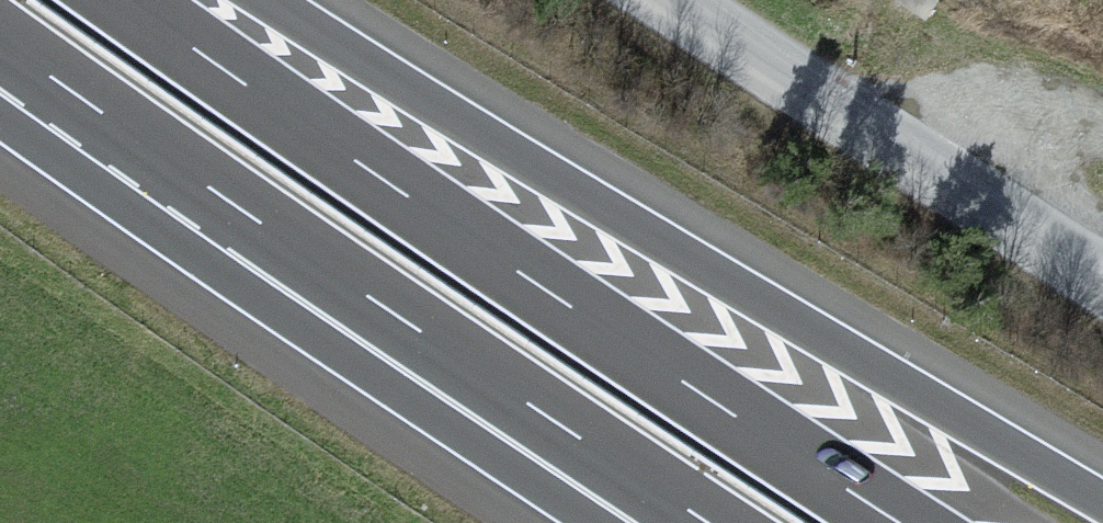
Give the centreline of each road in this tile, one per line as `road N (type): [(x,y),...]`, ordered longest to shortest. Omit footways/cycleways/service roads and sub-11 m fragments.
road 1 (motorway): [(1102,502),(252,0)]
road 2 (motorway): [(904,522),(132,0)]
road 3 (motorway): [(63,86),(707,522)]
road 4 (motorway): [(63,86),(647,522)]
road 5 (unclassified): [(660,0),(1102,286)]

